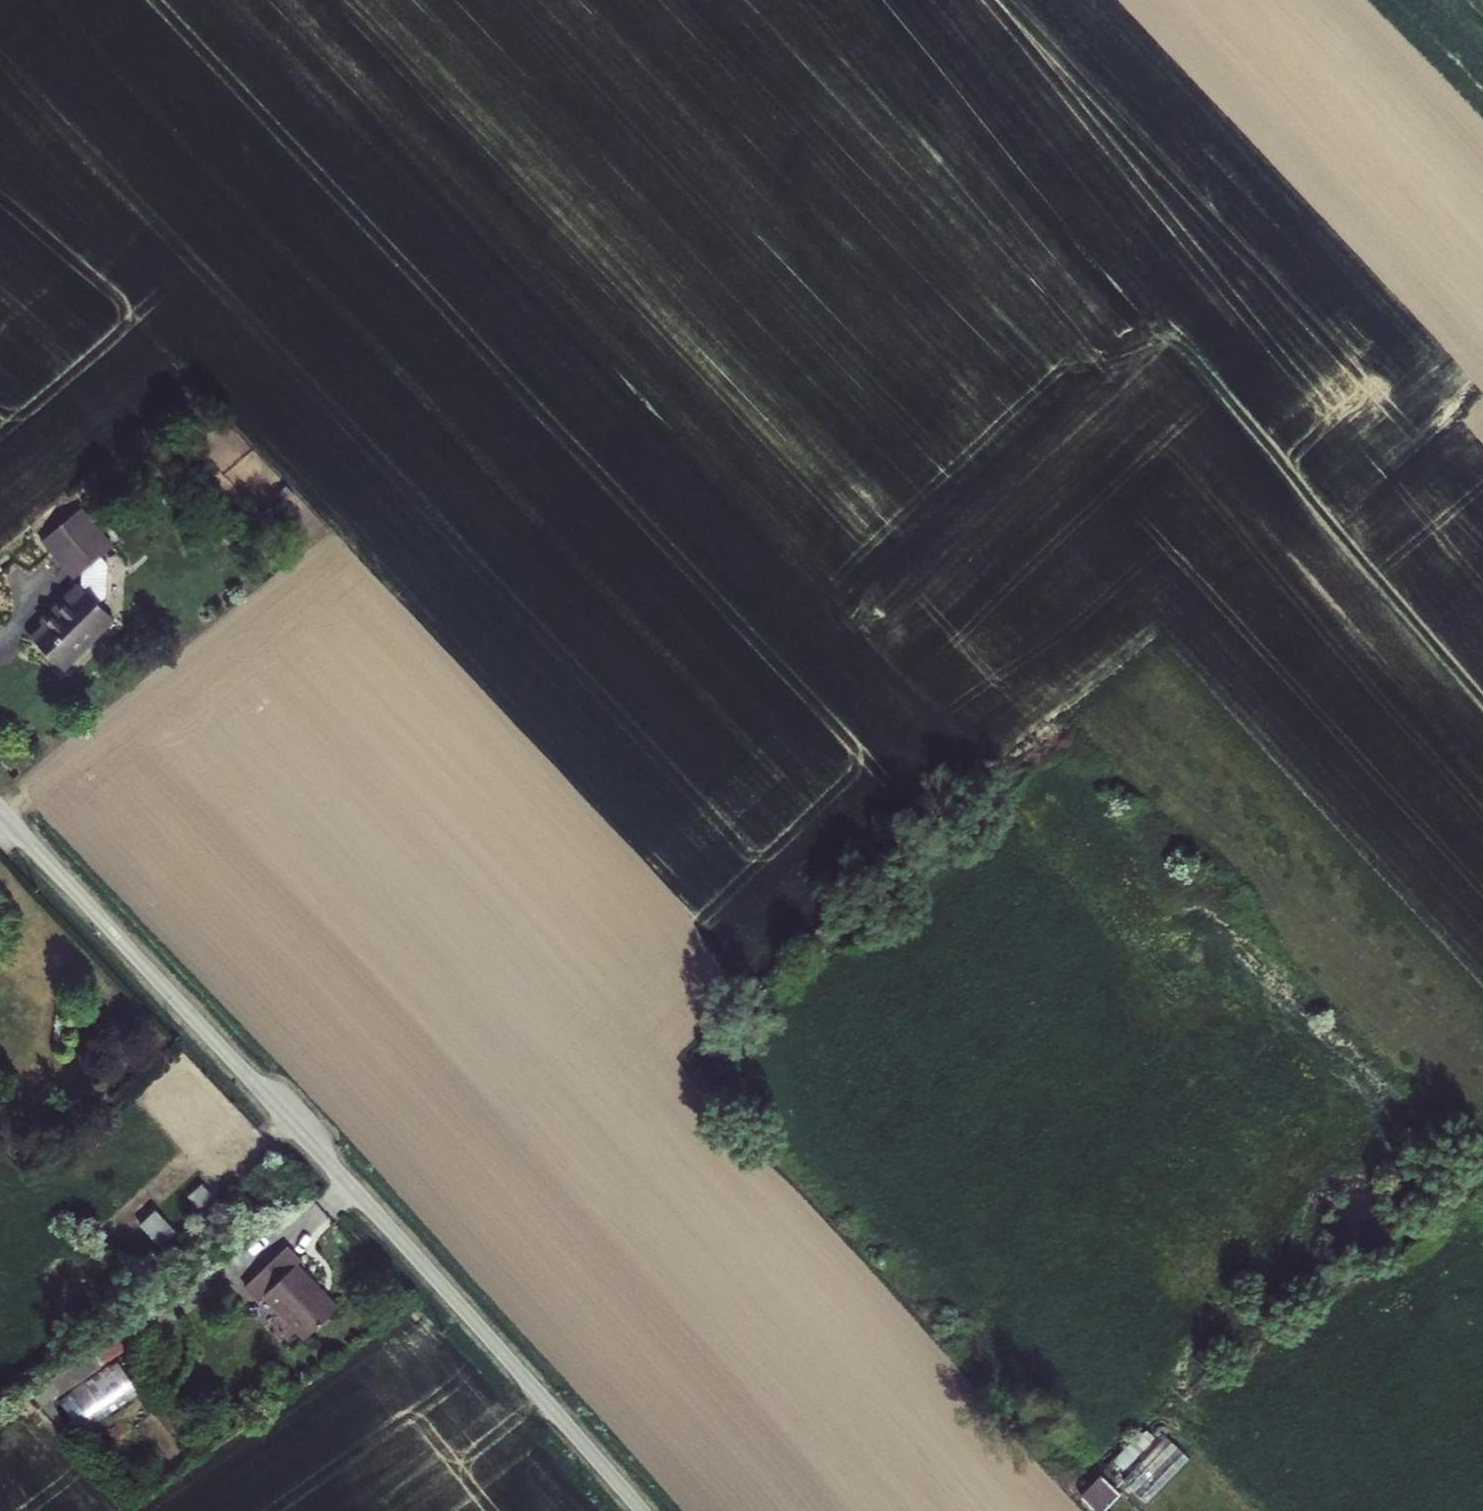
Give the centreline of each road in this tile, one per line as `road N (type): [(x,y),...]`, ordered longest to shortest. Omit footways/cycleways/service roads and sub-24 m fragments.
road 1 (unclassified): [(0,810),(642,1510)]

